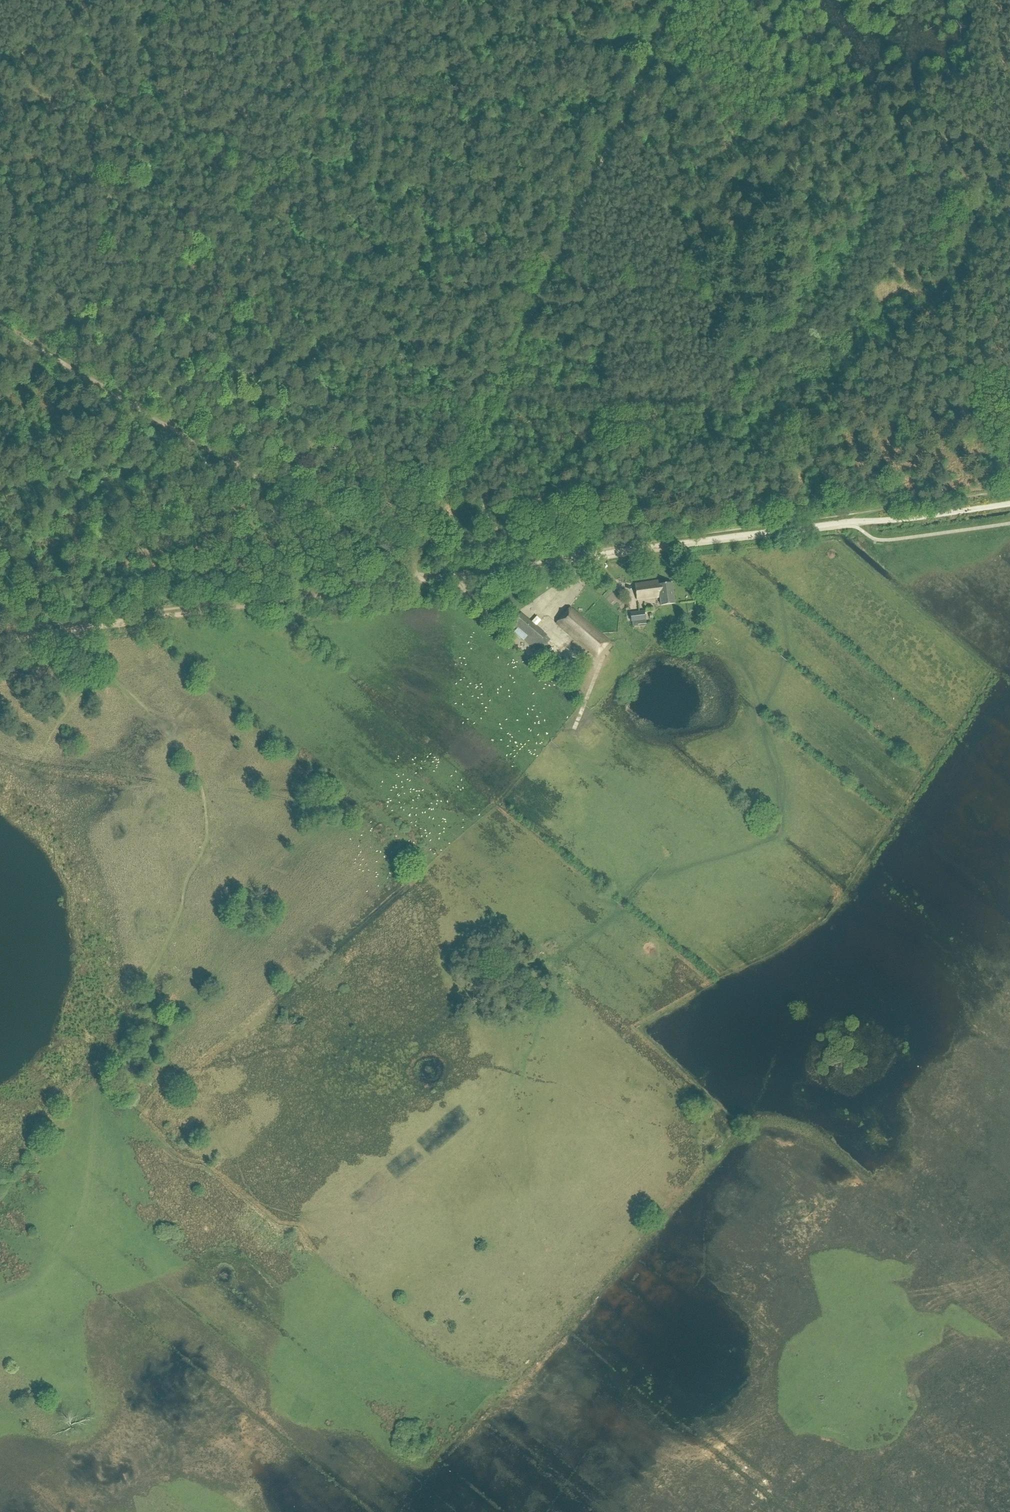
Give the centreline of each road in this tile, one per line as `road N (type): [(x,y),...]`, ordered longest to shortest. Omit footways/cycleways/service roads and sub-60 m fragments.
road 1 (track): [(415,564),(0,327)]
road 2 (track): [(581,559),(1009,504)]
road 3 (track): [(75,630),(426,580)]
road 4 (track): [(426,580),(581,559)]
road 5 (track): [(462,575),(470,598),(566,685)]

